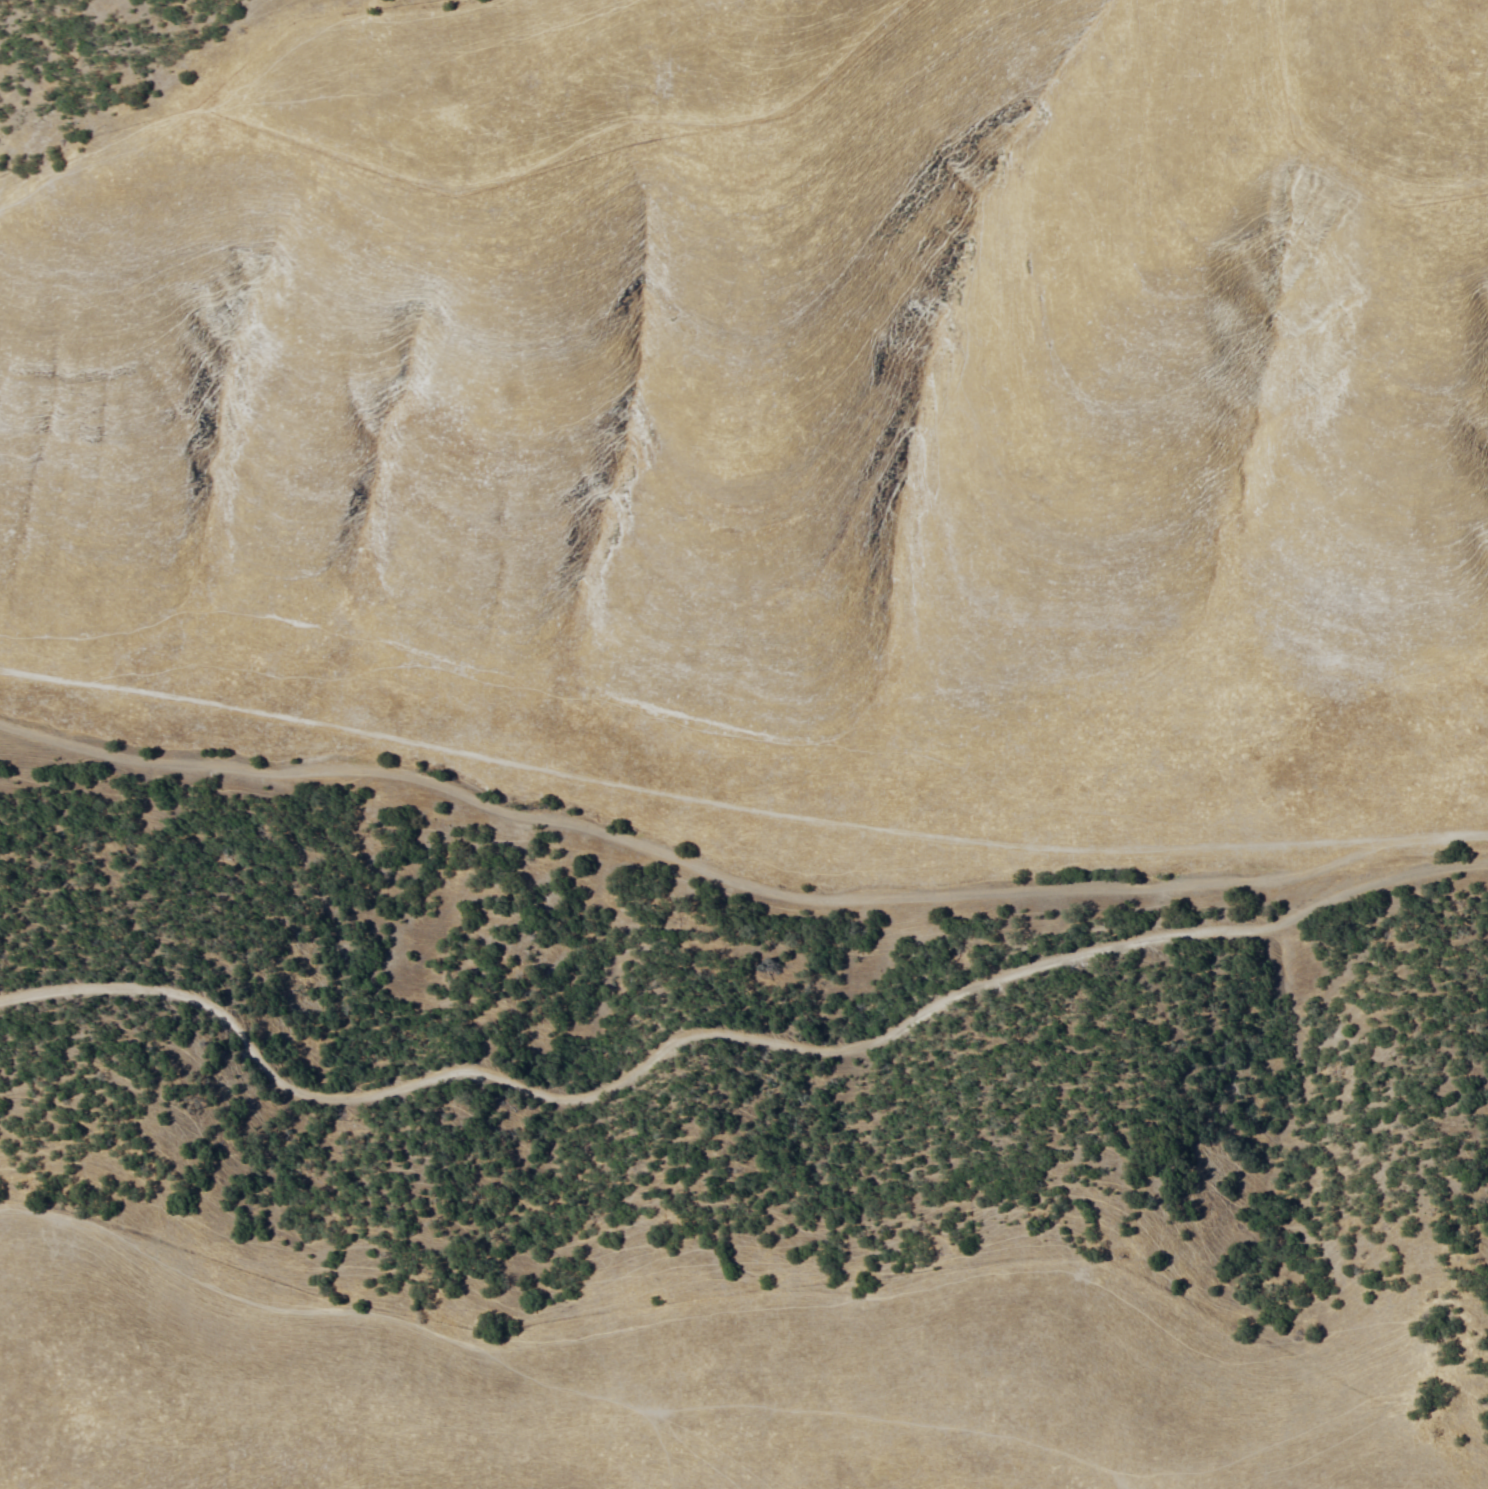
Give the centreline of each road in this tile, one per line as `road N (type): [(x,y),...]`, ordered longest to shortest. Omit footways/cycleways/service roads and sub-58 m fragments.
road 1 (track): [(1487,910),(1396,917),(1275,954),(1028,980),(843,1038),(511,1107),(343,1102),(238,1038),(0,1023)]
road 2 (track): [(0,764),(496,827),(822,906),(1022,906),(1487,831)]

